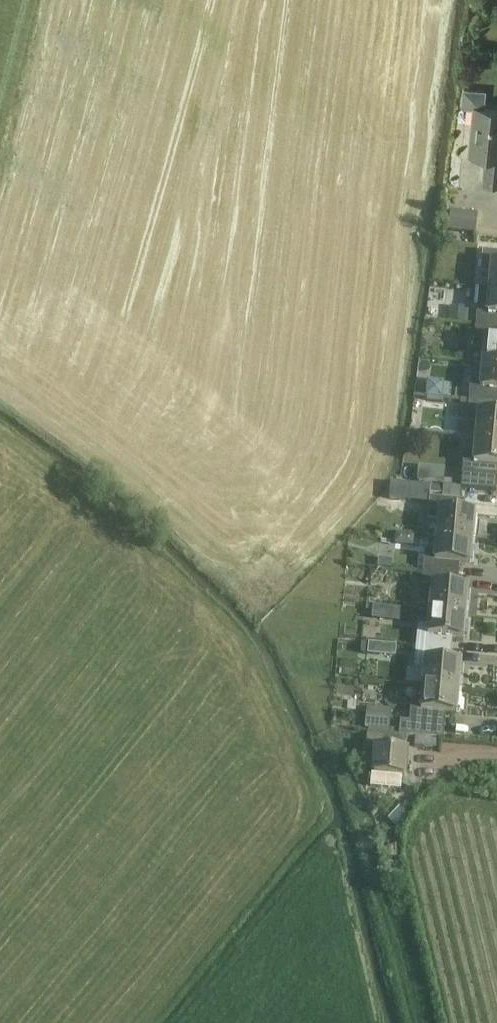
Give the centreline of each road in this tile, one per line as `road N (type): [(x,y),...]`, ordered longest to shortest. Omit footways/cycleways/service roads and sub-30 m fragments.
road 1 (track): [(415,1022),(354,796),(326,734)]

